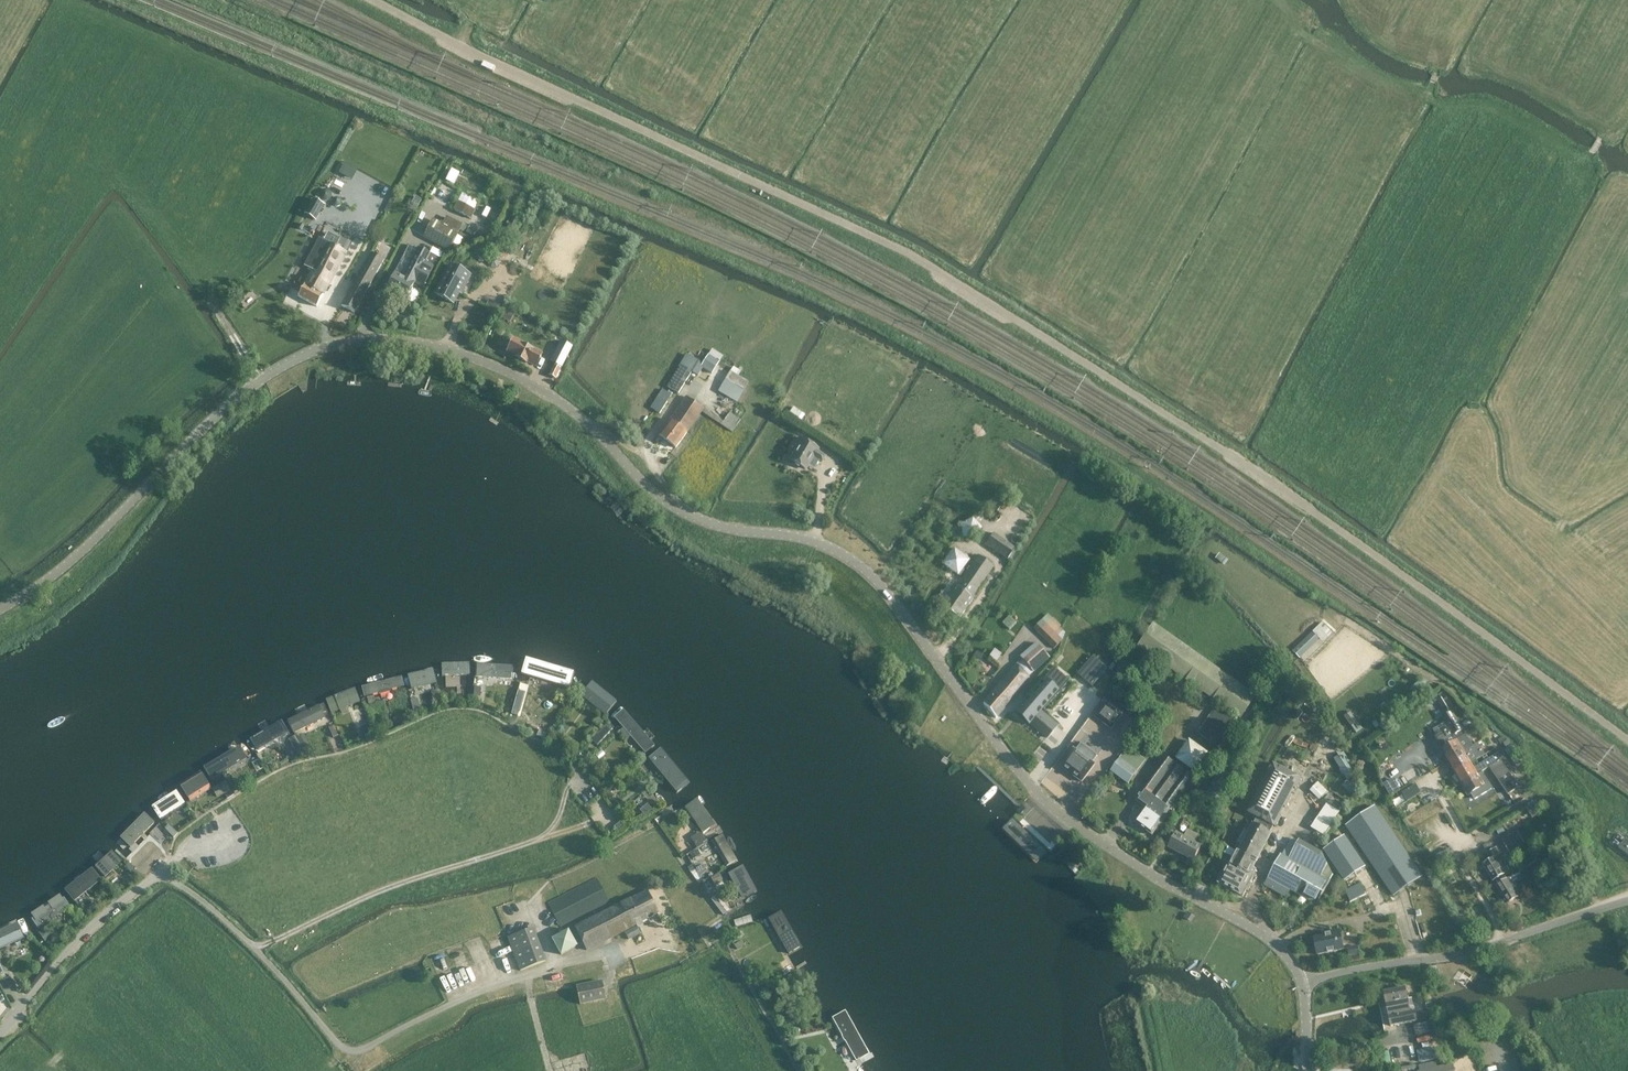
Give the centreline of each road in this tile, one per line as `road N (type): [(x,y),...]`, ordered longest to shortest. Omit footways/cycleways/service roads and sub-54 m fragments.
road 1 (unclassified): [(1303,981),(1272,940),(1146,870),(1037,792),(861,567),(808,539),(686,514),(551,395),(463,354),(359,341),(276,370),(49,580),(0,610)]
road 2 (track): [(1585,155),(1613,201),(1561,529),(1627,588)]
road 3 (track): [(543,836),(393,887),(256,948)]
road 4 (residential): [(0,1034),(78,939),(158,875)]
road 5 (track): [(1591,152),(1580,158),(1512,123),(1424,97),(1436,71)]
road 6 (unclassified): [(1505,941),(1303,981)]
road 7 (track): [(1424,97),(1376,84),(1259,0)]
road 8 (residential): [(1505,941),(1462,866),(1463,835),(1437,788)]
road 9 (track): [(189,266),(261,379)]
road 10 (unclassified): [(1627,900),(1505,941)]
road 11 (track): [(607,823),(580,778),(543,836)]

